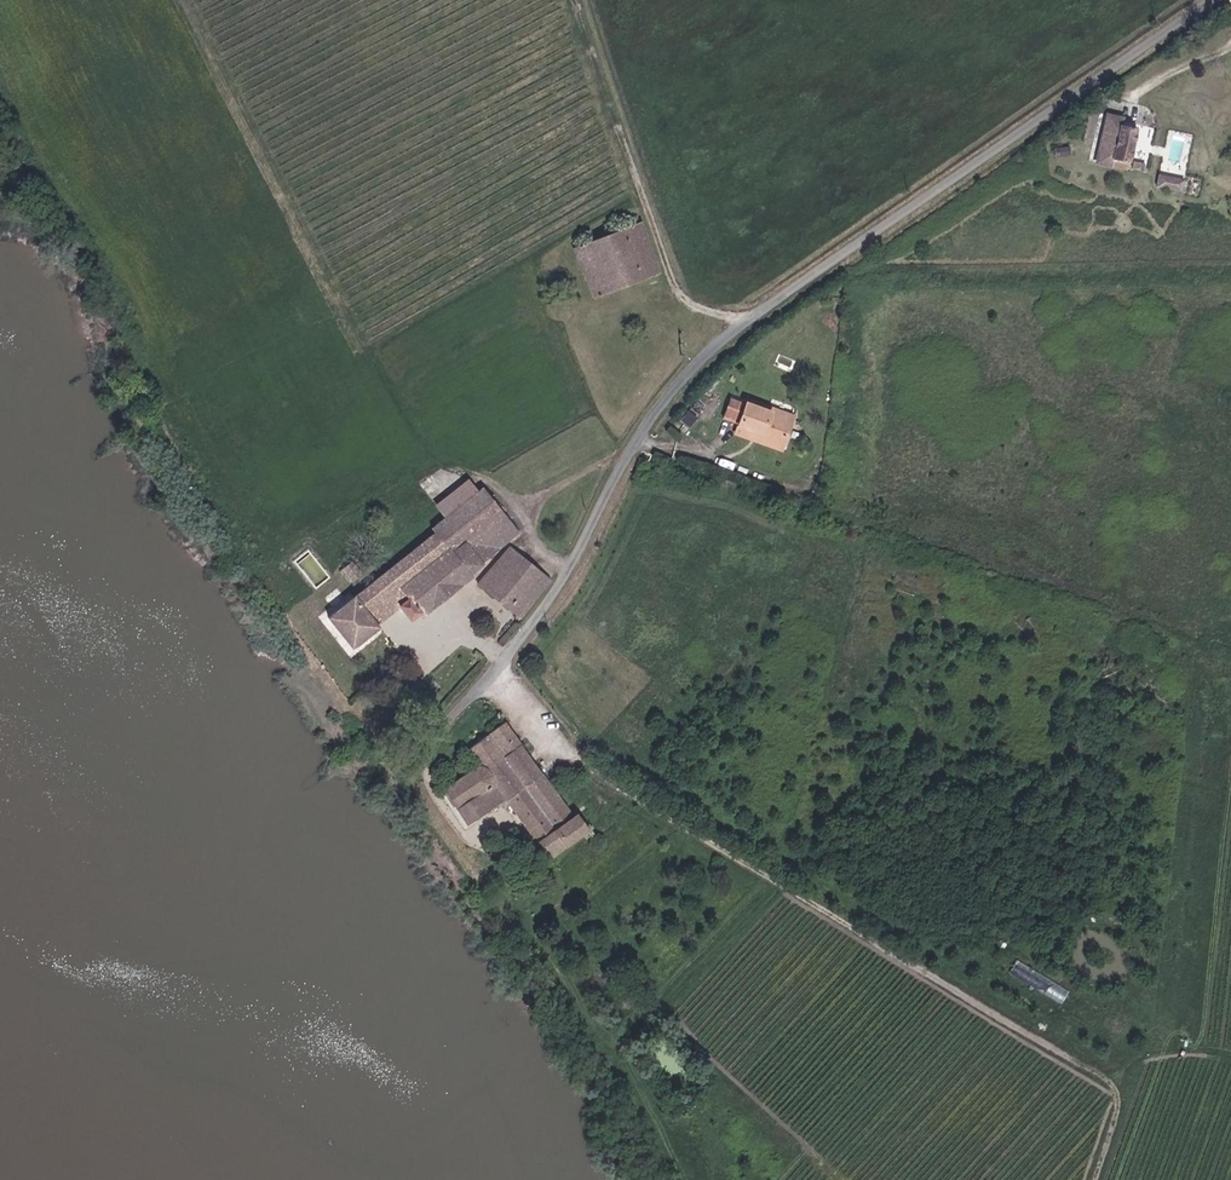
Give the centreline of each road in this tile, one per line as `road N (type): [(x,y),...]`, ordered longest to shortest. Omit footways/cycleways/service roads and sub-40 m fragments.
road 1 (unclassified): [(425,765),(434,743),(556,596),(629,453),(697,365),(775,301),(1214,0)]
road 2 (track): [(1099,1179),(1122,1109),(1118,1088),(1103,1074),(579,757)]
road 3 (track): [(697,1179),(638,1073),(464,838),(425,765)]

